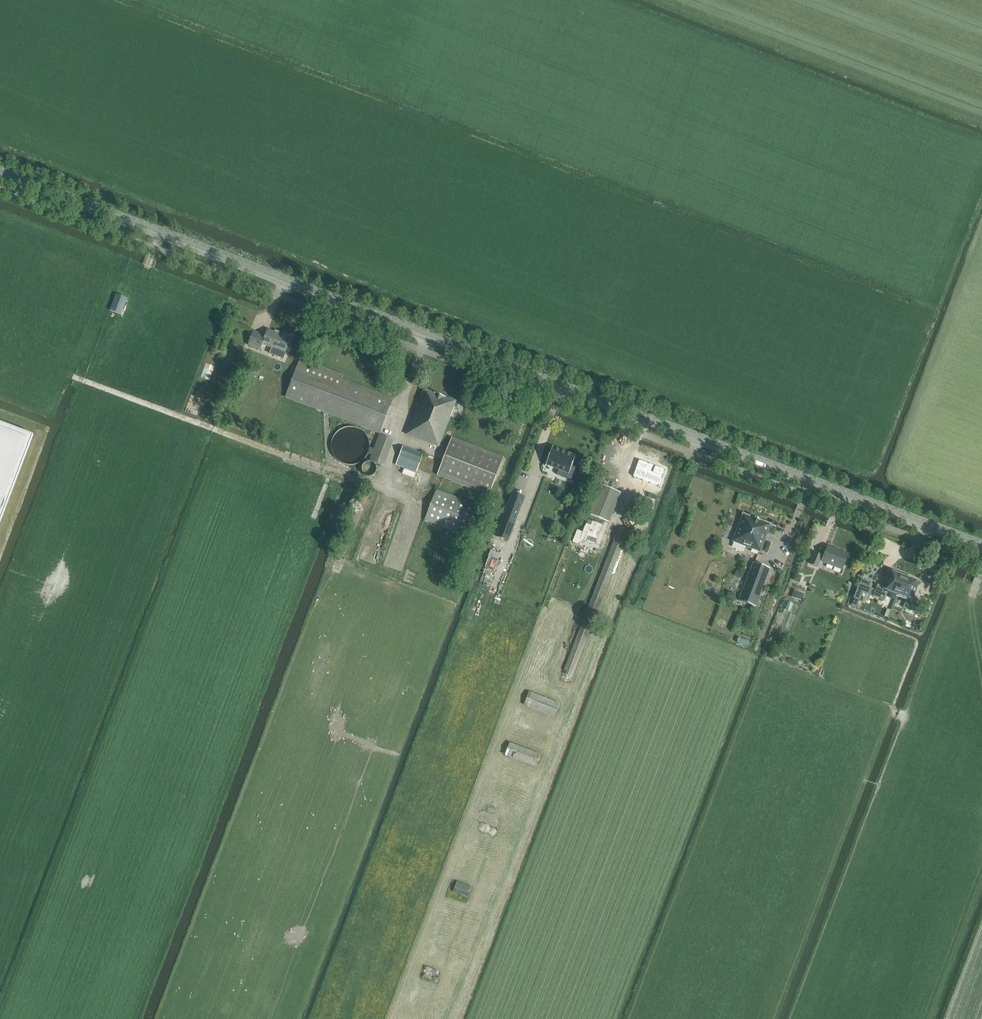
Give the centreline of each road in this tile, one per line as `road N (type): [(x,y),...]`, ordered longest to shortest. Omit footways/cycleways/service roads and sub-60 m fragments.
road 1 (tertiary): [(981,546),(0,172)]

